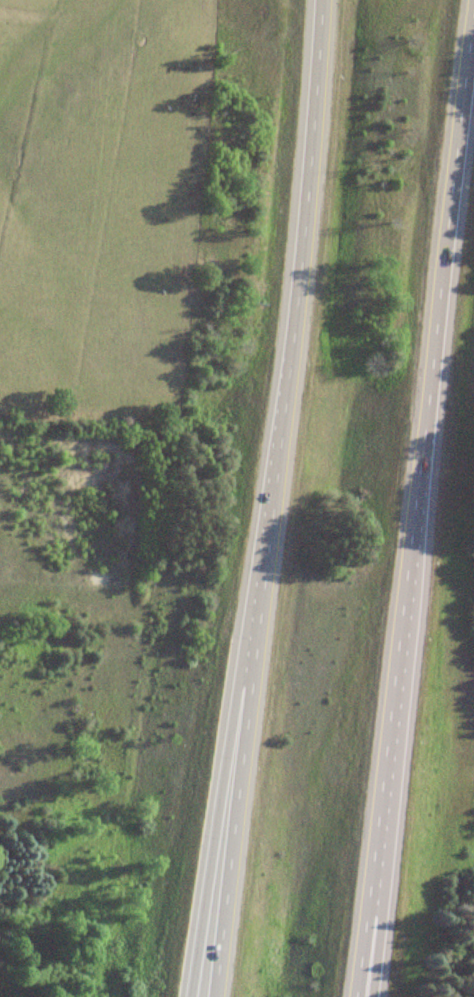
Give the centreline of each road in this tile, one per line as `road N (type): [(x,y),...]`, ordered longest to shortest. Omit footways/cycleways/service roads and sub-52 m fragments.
road 1 (motorway): [(366,902),(473,12)]
road 2 (motorway): [(324,0),(257,628)]
road 3 (motorway): [(257,628),(234,698),(188,996)]
road 4 (motorway): [(257,628),(212,996)]

